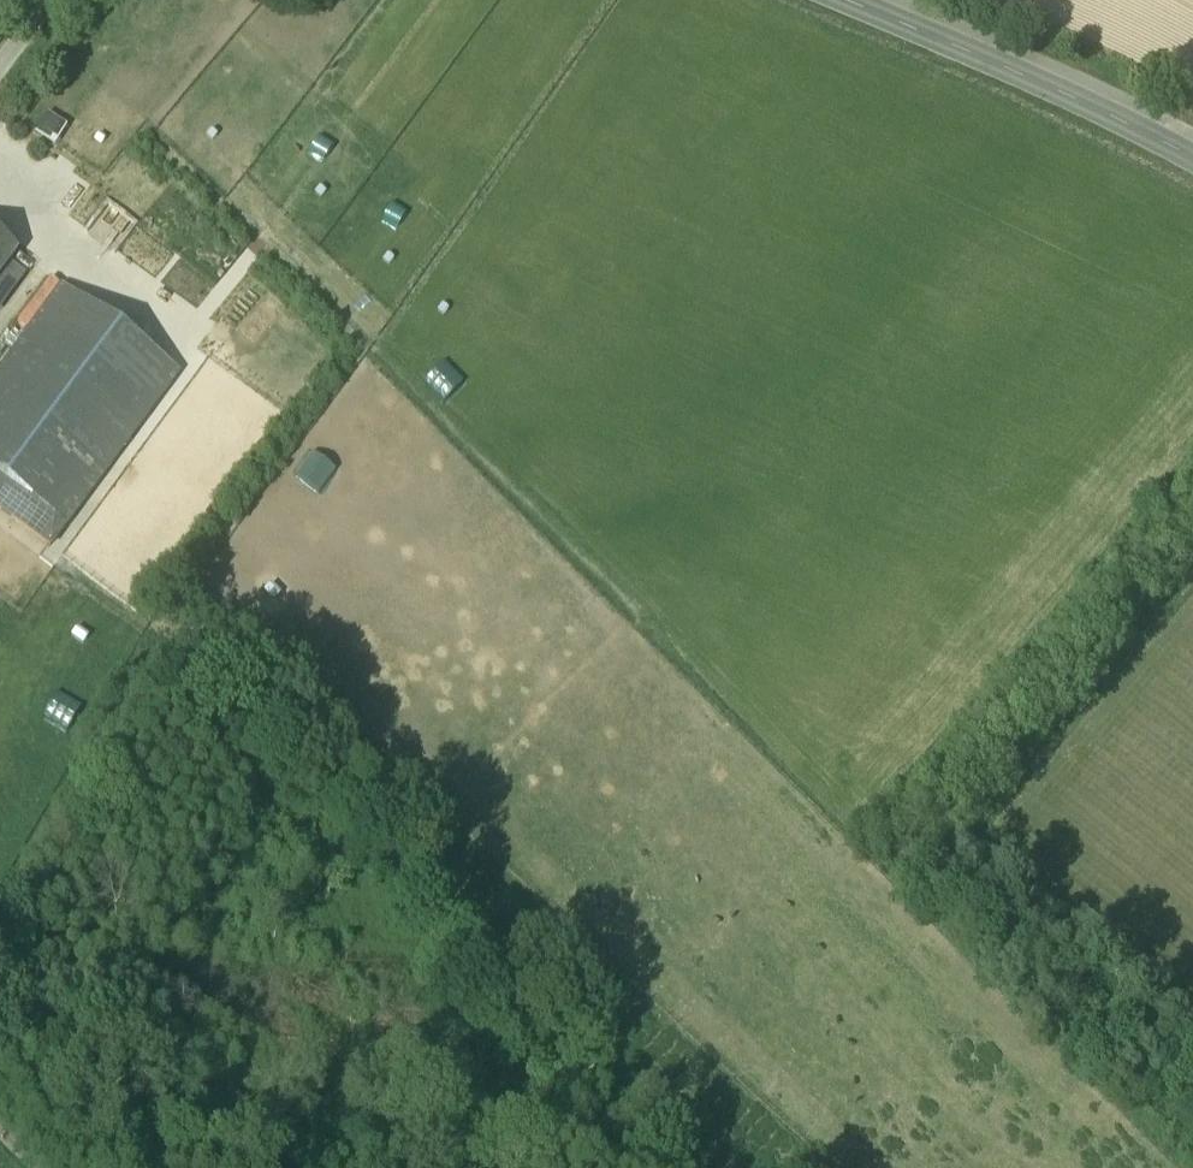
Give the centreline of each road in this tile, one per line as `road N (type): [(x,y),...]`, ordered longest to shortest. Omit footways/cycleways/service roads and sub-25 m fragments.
road 1 (tertiary): [(847,0),(1192,156)]
road 2 (track): [(0,1051),(122,1167)]

